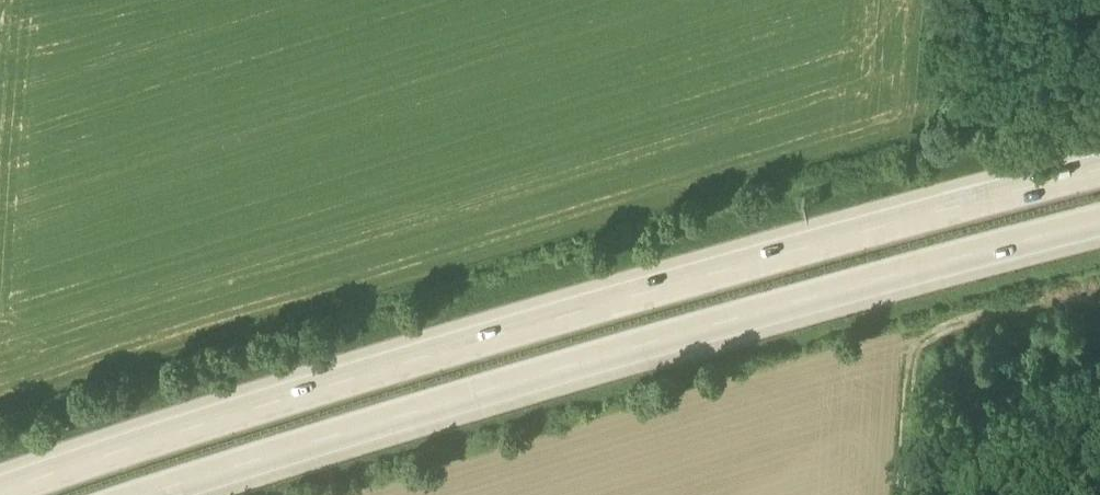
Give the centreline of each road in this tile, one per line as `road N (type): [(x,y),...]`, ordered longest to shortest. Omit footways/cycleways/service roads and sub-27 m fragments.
road 1 (motorway): [(1099,171),(509,325),(0,490)]
road 2 (motorway): [(152,494),(1099,220)]
road 3 (track): [(896,494),(905,340)]

